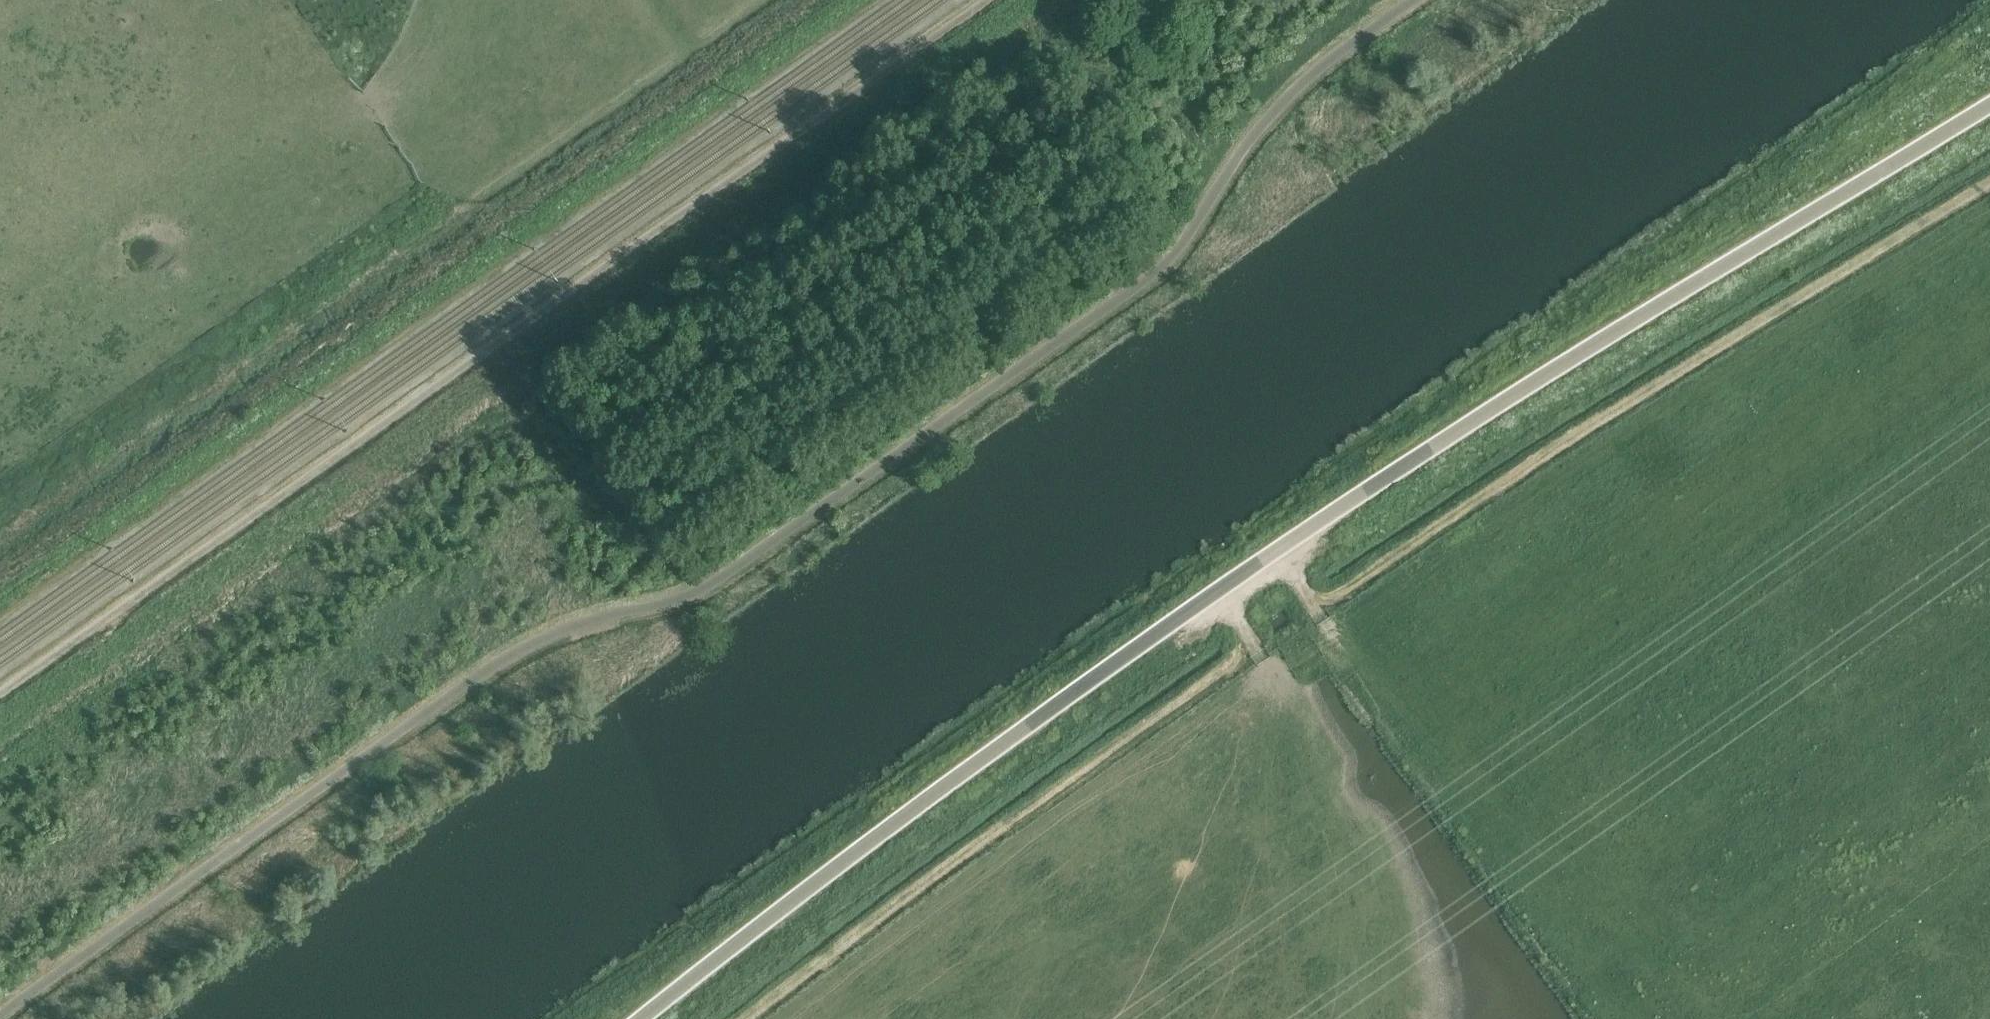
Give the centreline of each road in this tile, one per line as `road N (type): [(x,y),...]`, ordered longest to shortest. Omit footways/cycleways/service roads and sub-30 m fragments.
road 1 (tertiary): [(656,1018),(814,893),(1374,492),(1989,102)]
road 2 (track): [(0,695),(995,0)]

